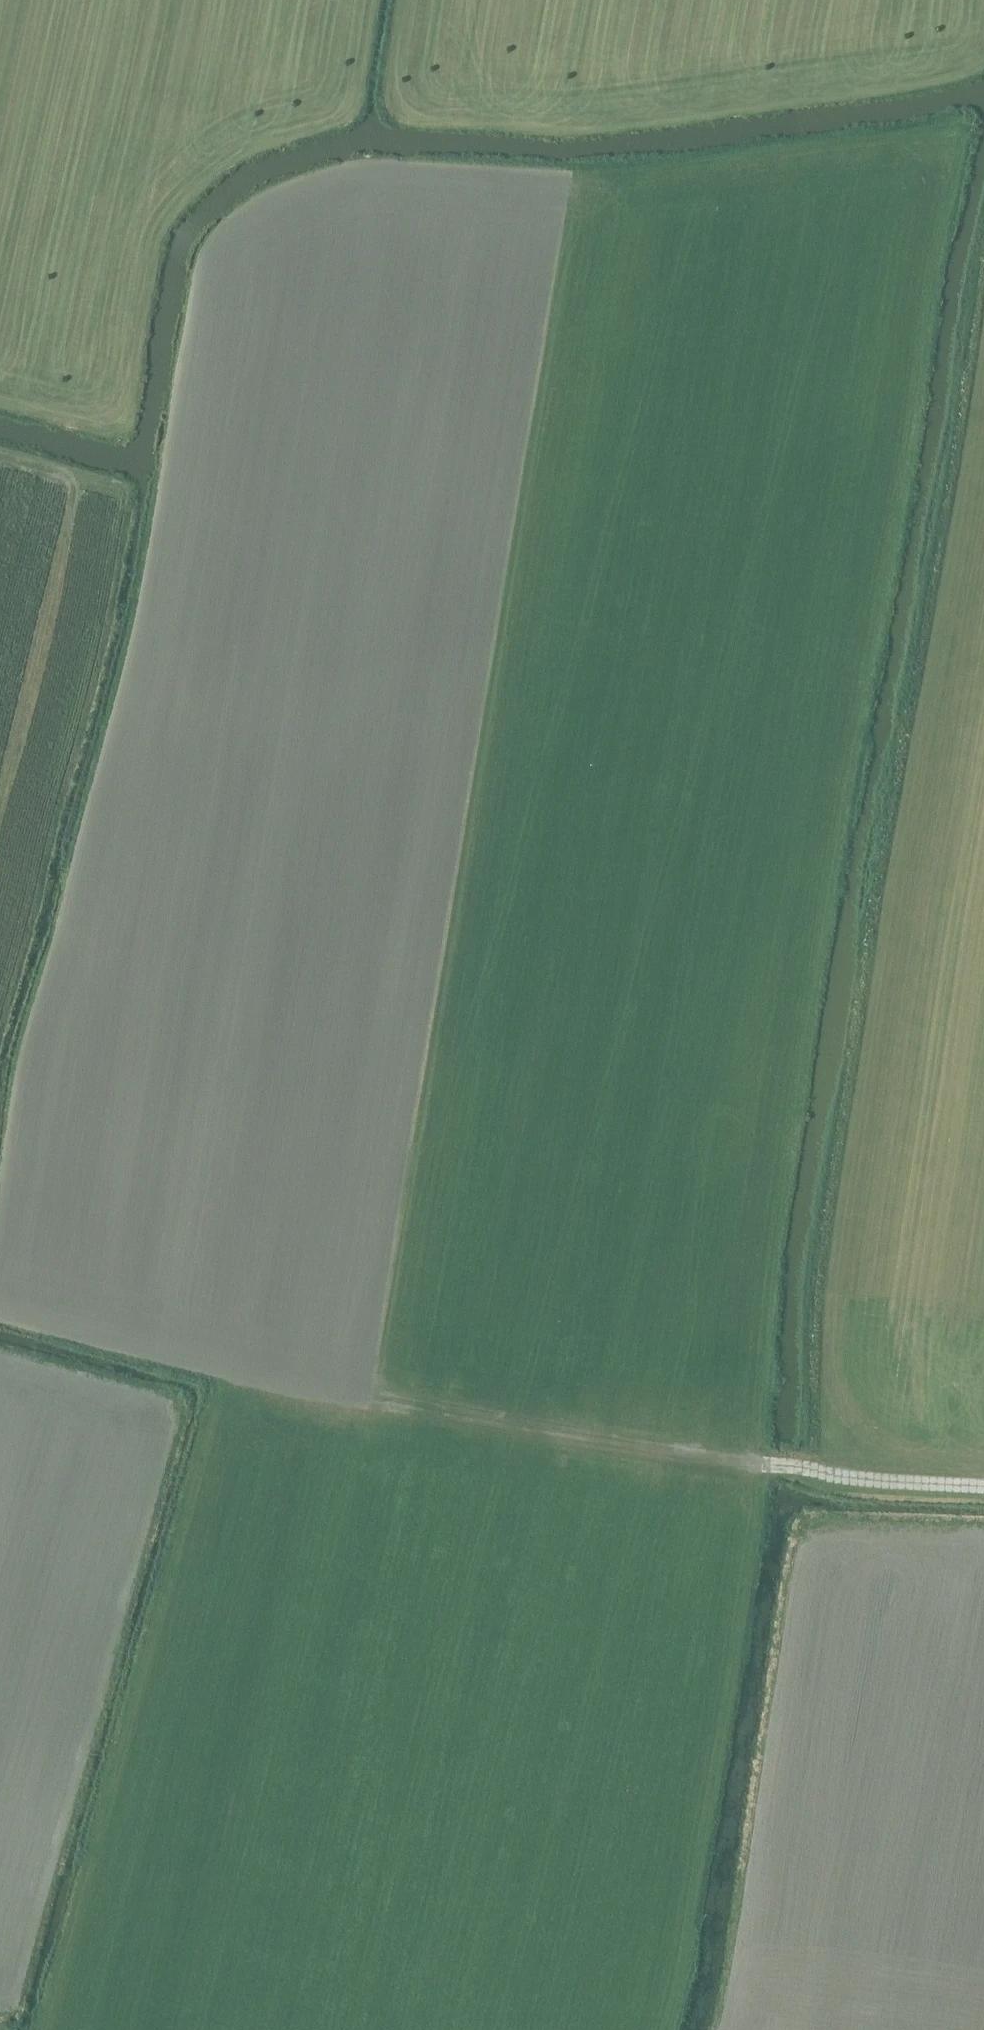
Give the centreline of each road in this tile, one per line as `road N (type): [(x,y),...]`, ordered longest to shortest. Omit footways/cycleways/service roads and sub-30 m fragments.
road 1 (track): [(983,1485),(756,1463)]

